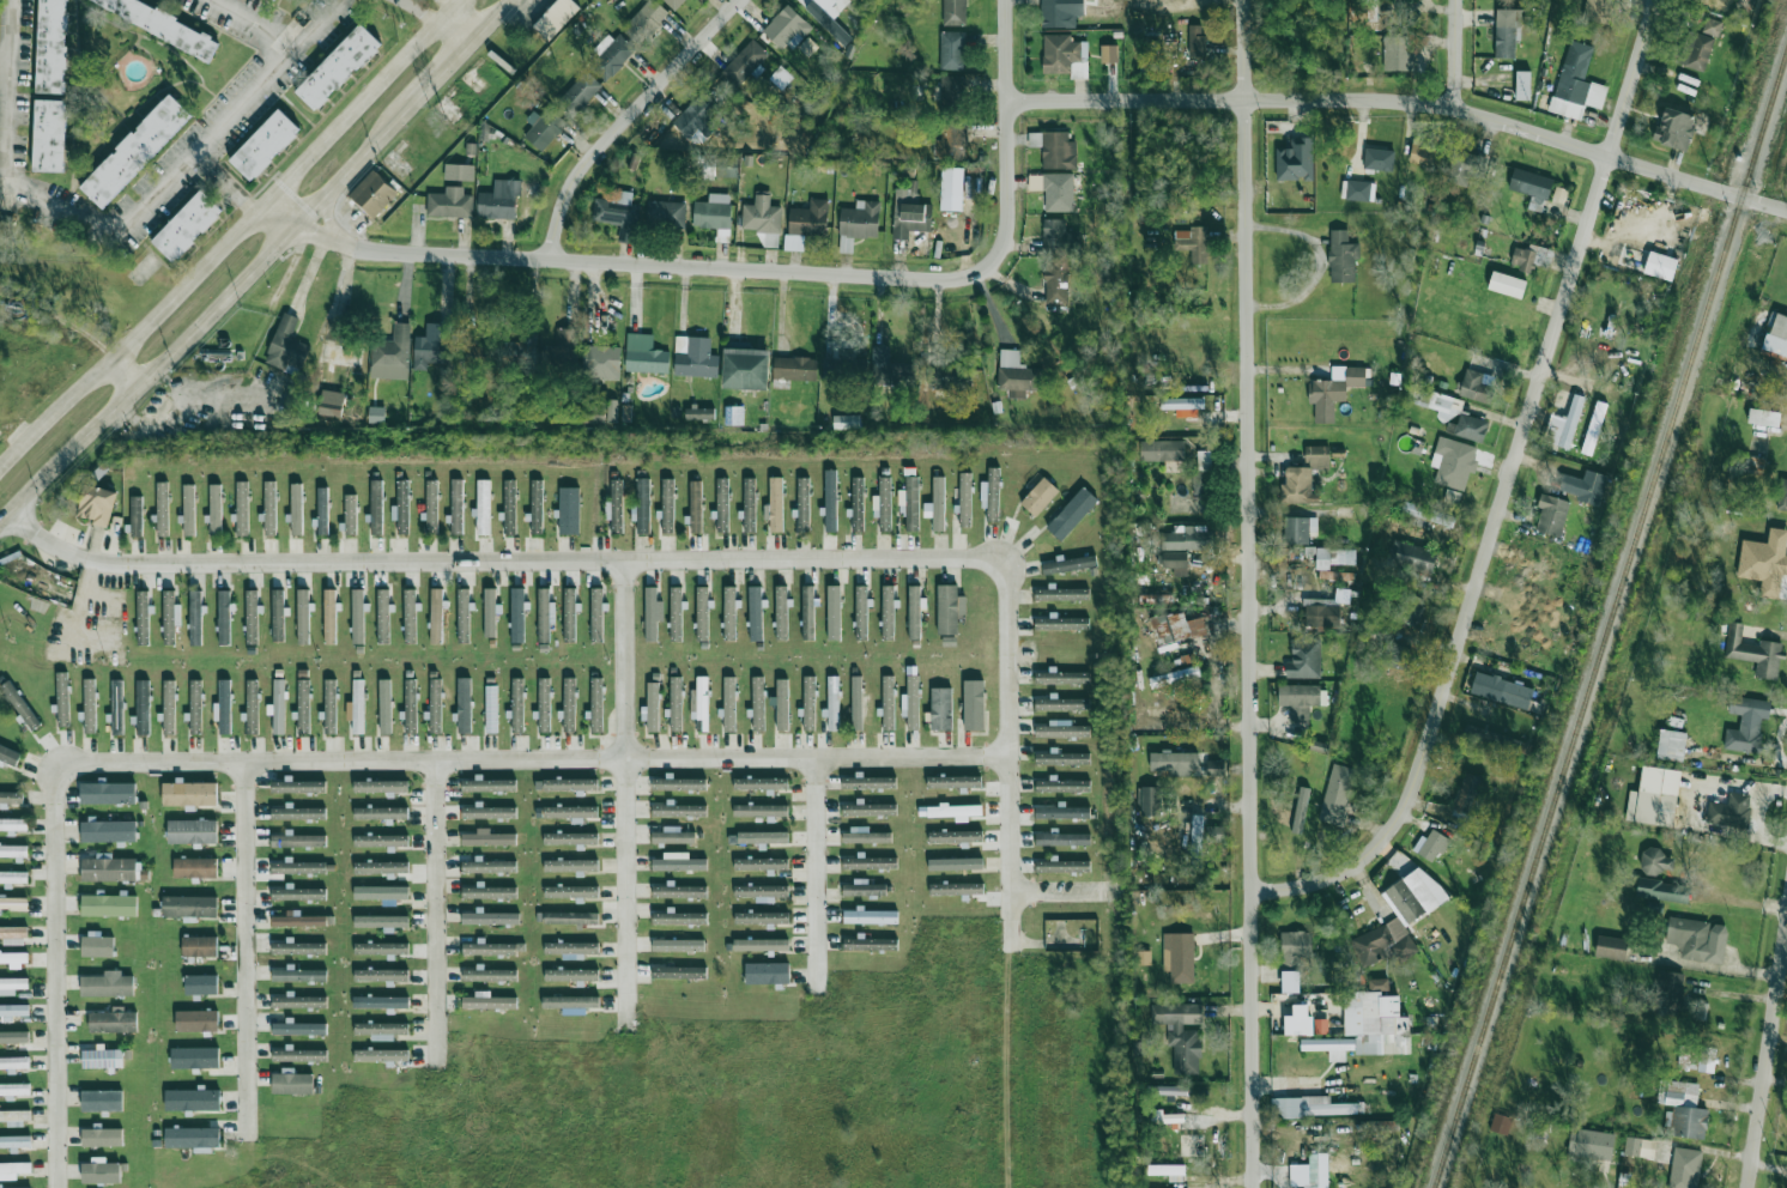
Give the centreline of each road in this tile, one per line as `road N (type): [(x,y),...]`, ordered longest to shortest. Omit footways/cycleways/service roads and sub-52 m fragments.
road 1 (residential): [(1252,1187),(1244,0)]
road 2 (residential): [(1249,892),(1343,873),(1382,849),(1406,814),(1606,156),(1663,0)]
road 3 (residential): [(13,514),(46,541),(114,564),(1008,560)]
road 4 (residential): [(56,763),(1010,758)]
road 5 (residential): [(1011,99),(1420,99),(1462,105),(1786,210)]
road 6 (residential): [(274,195),(316,230),(364,251),(947,283),(999,271)]
road 7 (secondary): [(0,526),(309,211),(499,0)]
road 8 (secondary): [(456,0),(274,195),(0,467)]
road 9 (residential): [(629,1029),(622,562)]
road 10 (residential): [(58,1187),(56,763)]
road 11 (residential): [(1012,953),(1008,560)]
road 12 (residential): [(249,1137),(246,762)]
road 13 (residential): [(552,260),(584,171),(741,0)]
road 14 (residential): [(437,1066),(436,760)]
road 15 (residential): [(1746,1187),(1786,908)]
road 16 (residential): [(999,271),(1012,240),(1010,0)]
road 17 (residential): [(814,993),(814,759)]

